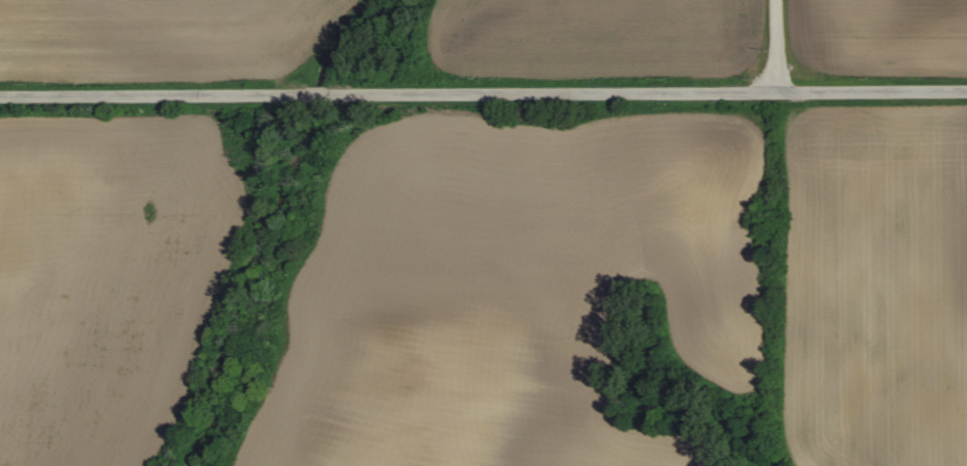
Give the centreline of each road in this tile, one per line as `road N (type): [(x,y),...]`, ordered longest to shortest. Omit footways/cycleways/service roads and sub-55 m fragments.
road 1 (residential): [(0,93),(966,88)]

